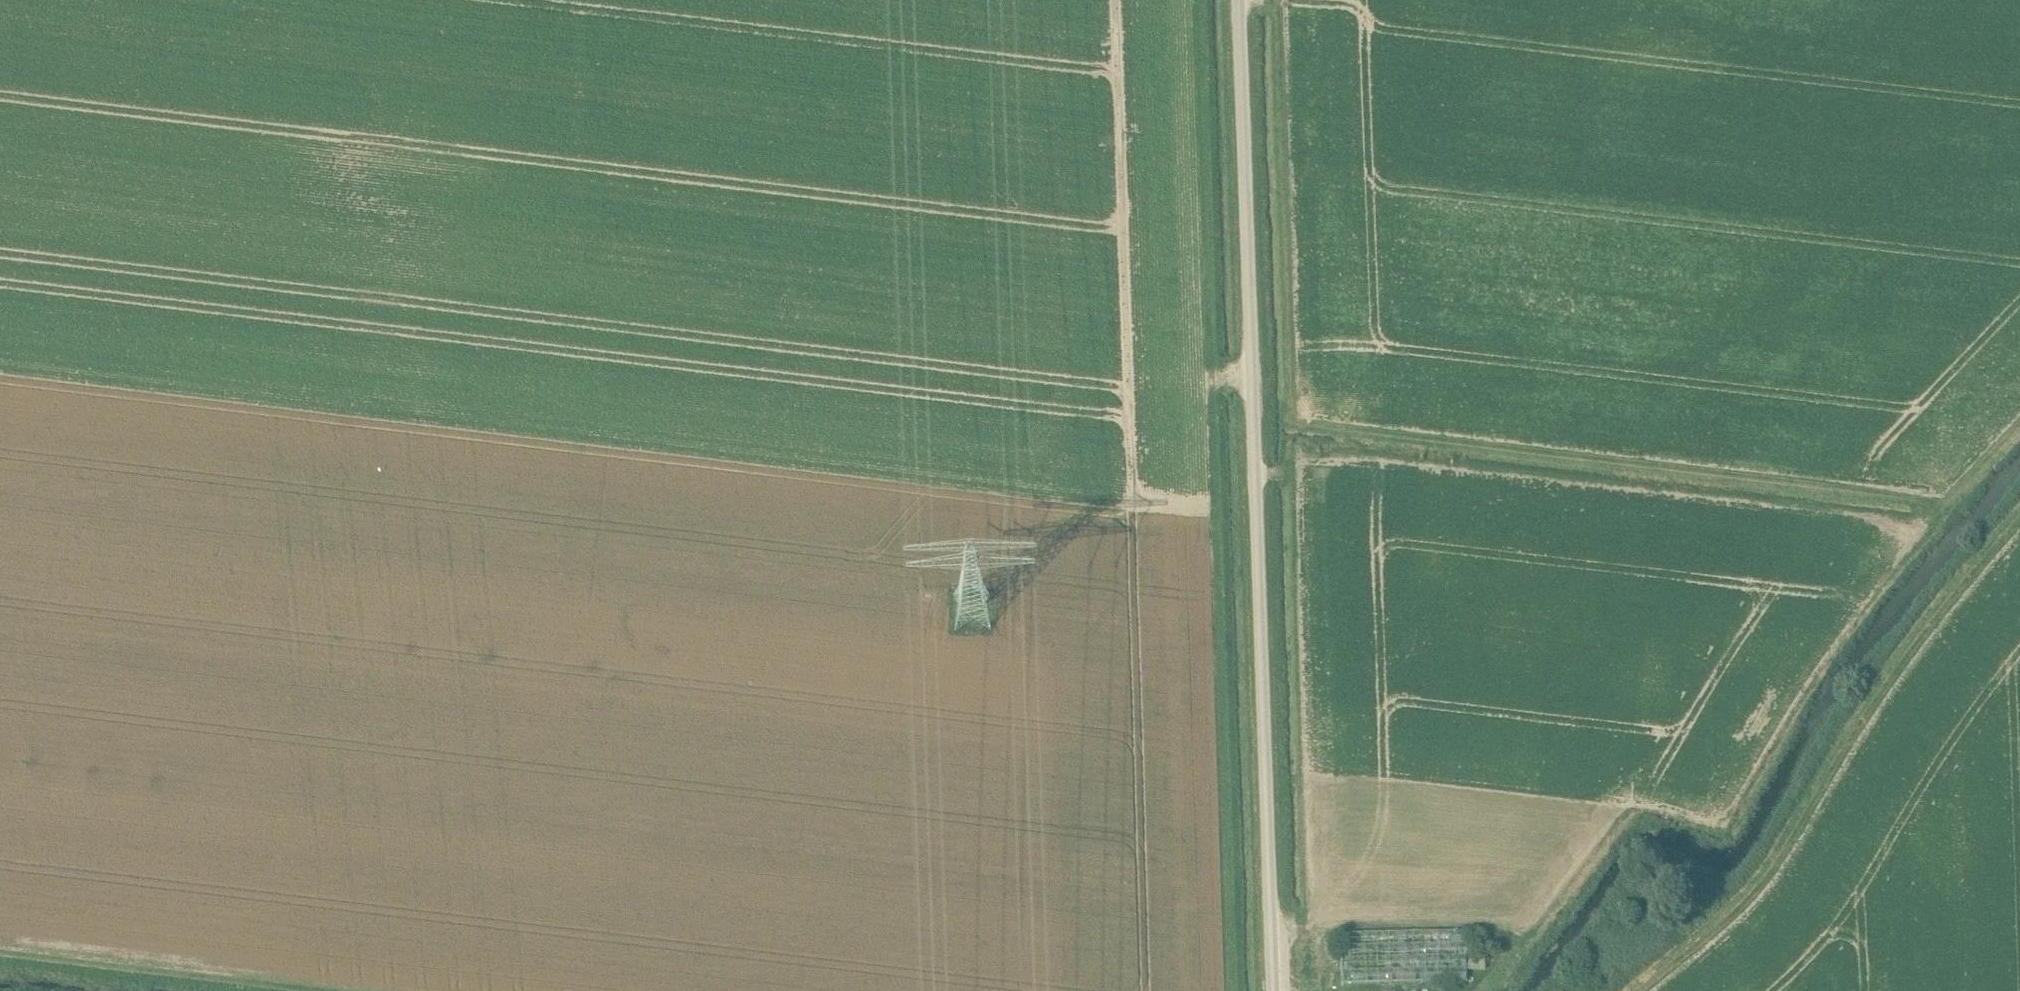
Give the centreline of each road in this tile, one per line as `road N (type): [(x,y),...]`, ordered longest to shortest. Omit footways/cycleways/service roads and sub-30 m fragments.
road 1 (unclassified): [(1274,990),(1240,0)]

